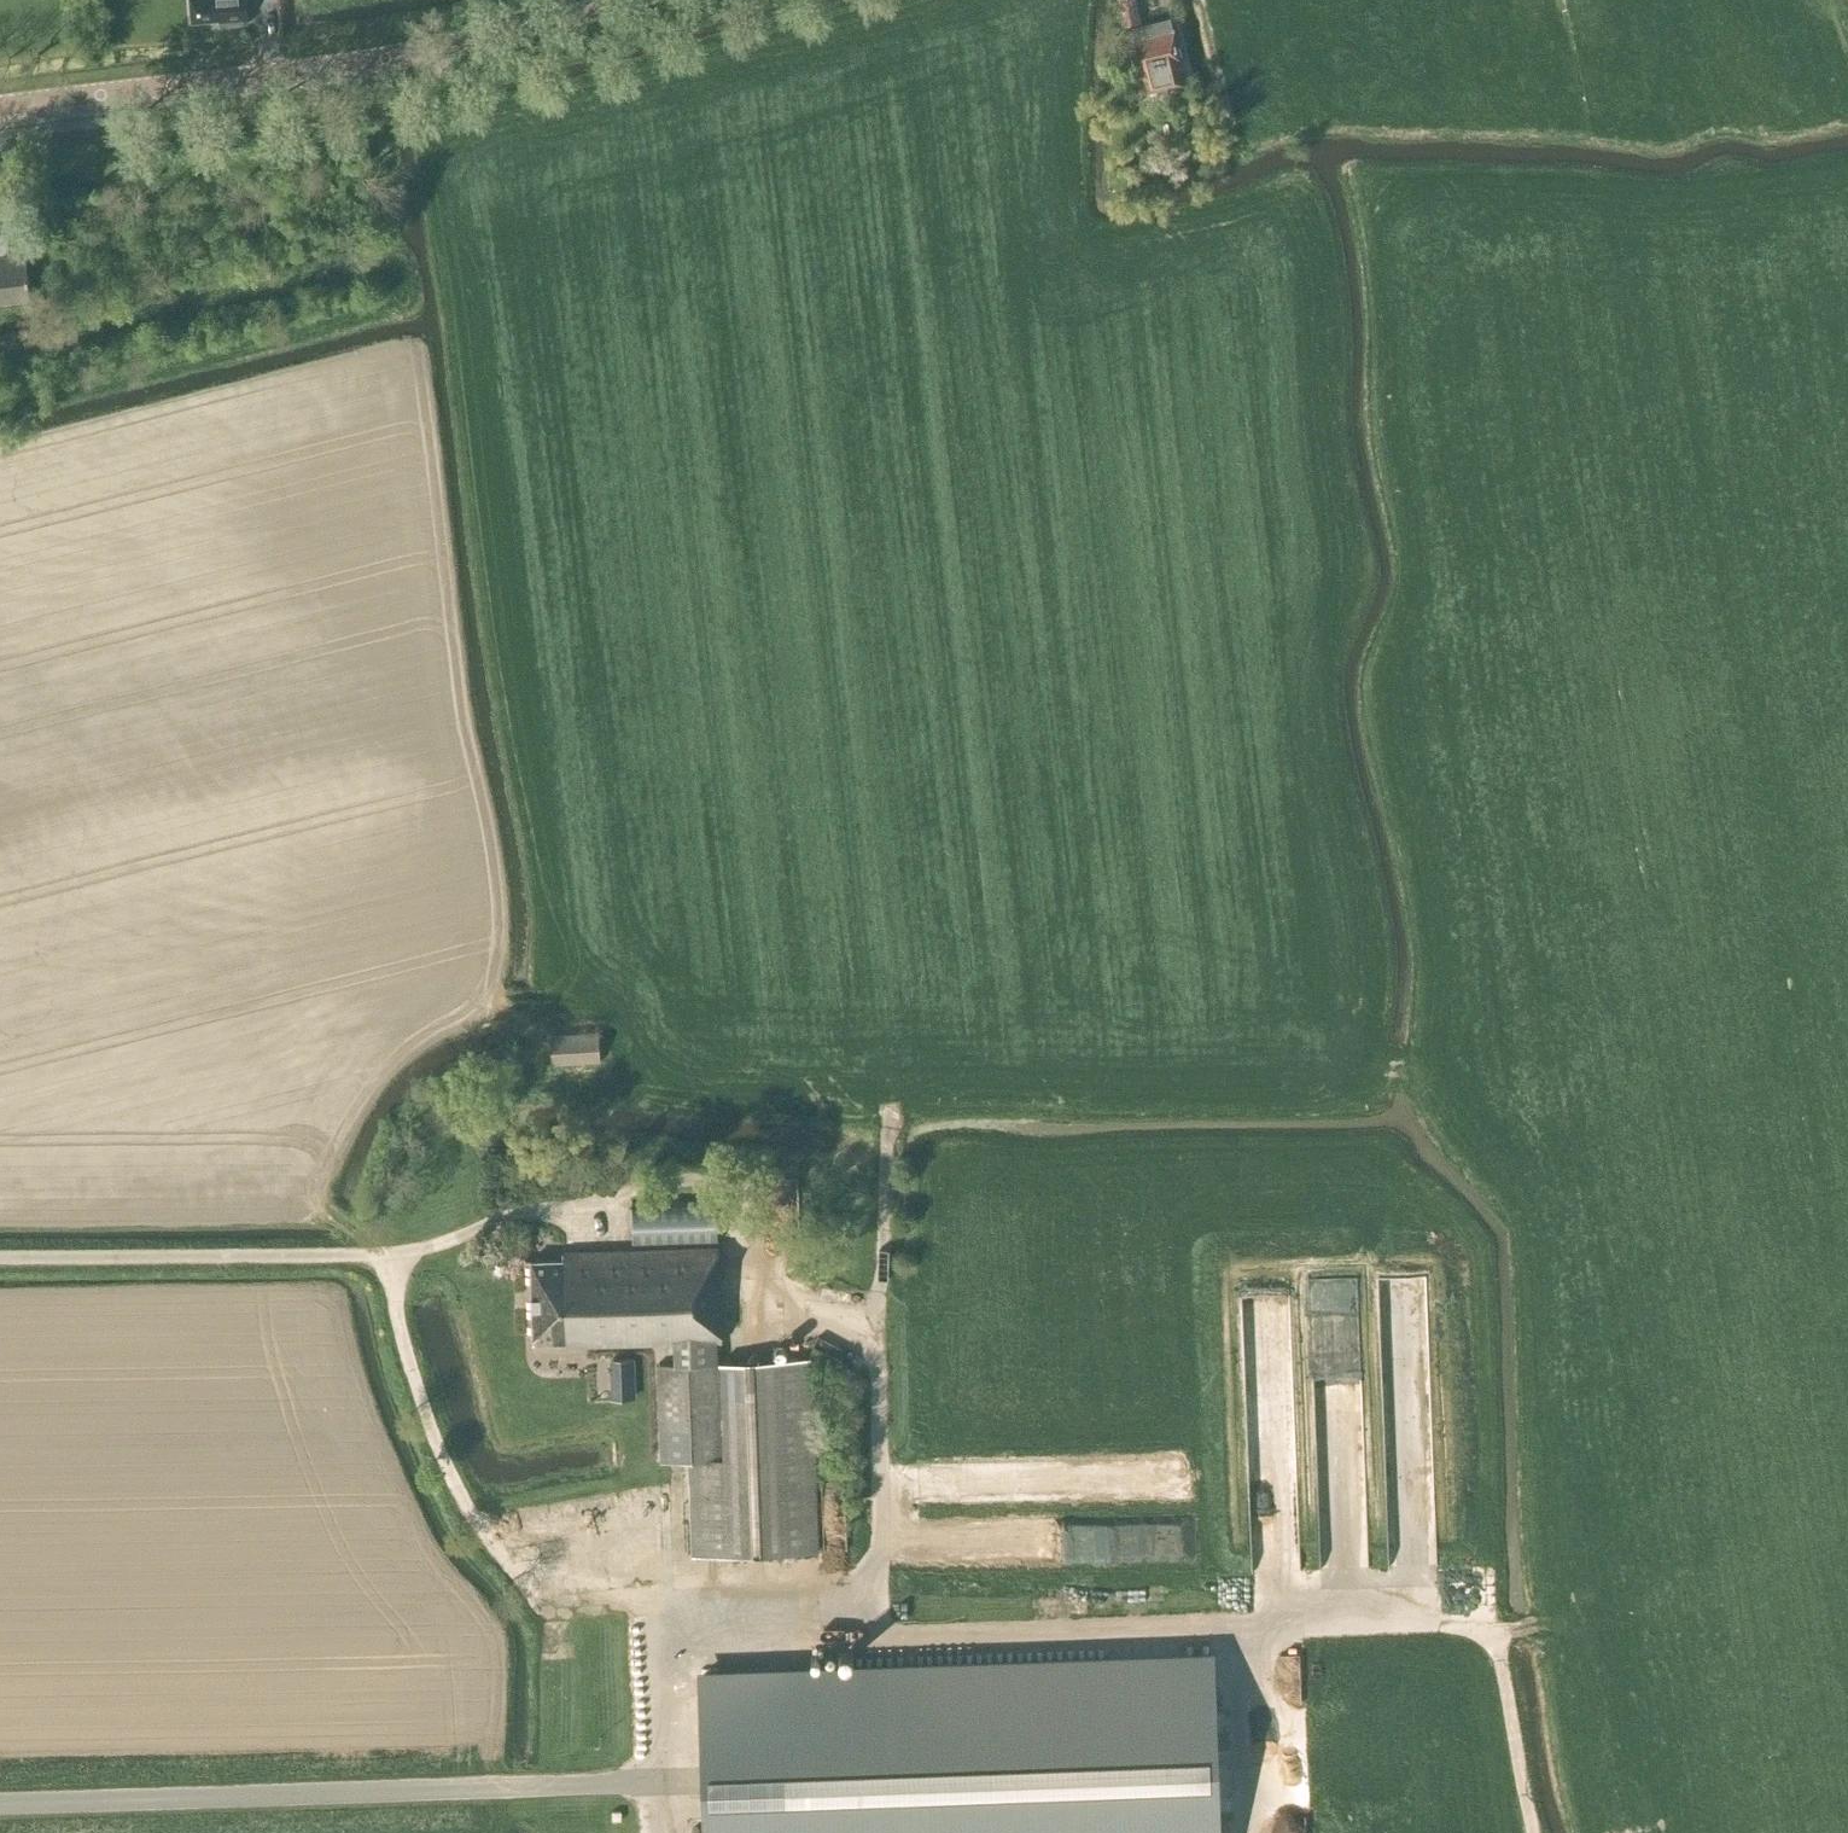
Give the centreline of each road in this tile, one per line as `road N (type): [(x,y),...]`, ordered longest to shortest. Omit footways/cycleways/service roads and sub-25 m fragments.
road 1 (tertiary): [(0,107),(388,58),(625,0)]

